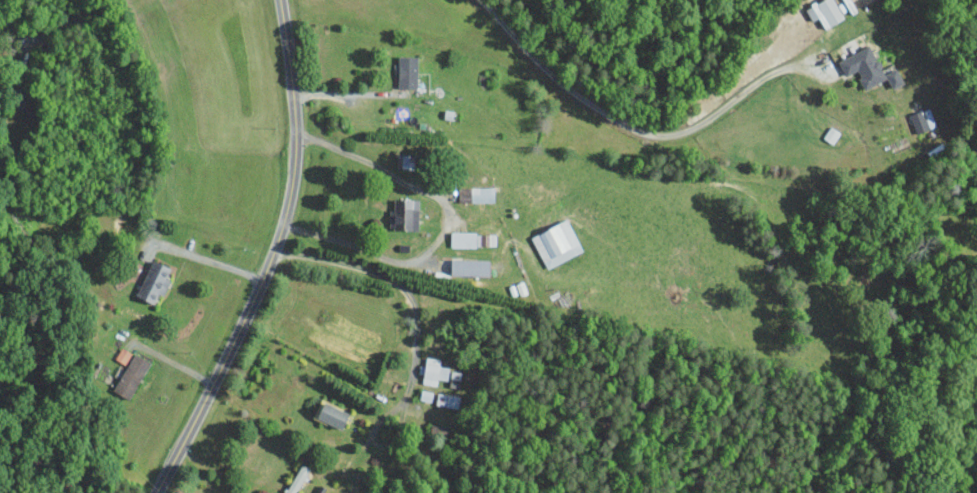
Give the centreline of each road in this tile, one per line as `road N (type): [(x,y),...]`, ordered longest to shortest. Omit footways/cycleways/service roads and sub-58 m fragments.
road 1 (residential): [(282,0),(296,122),(294,181),(253,301),(154,492)]

